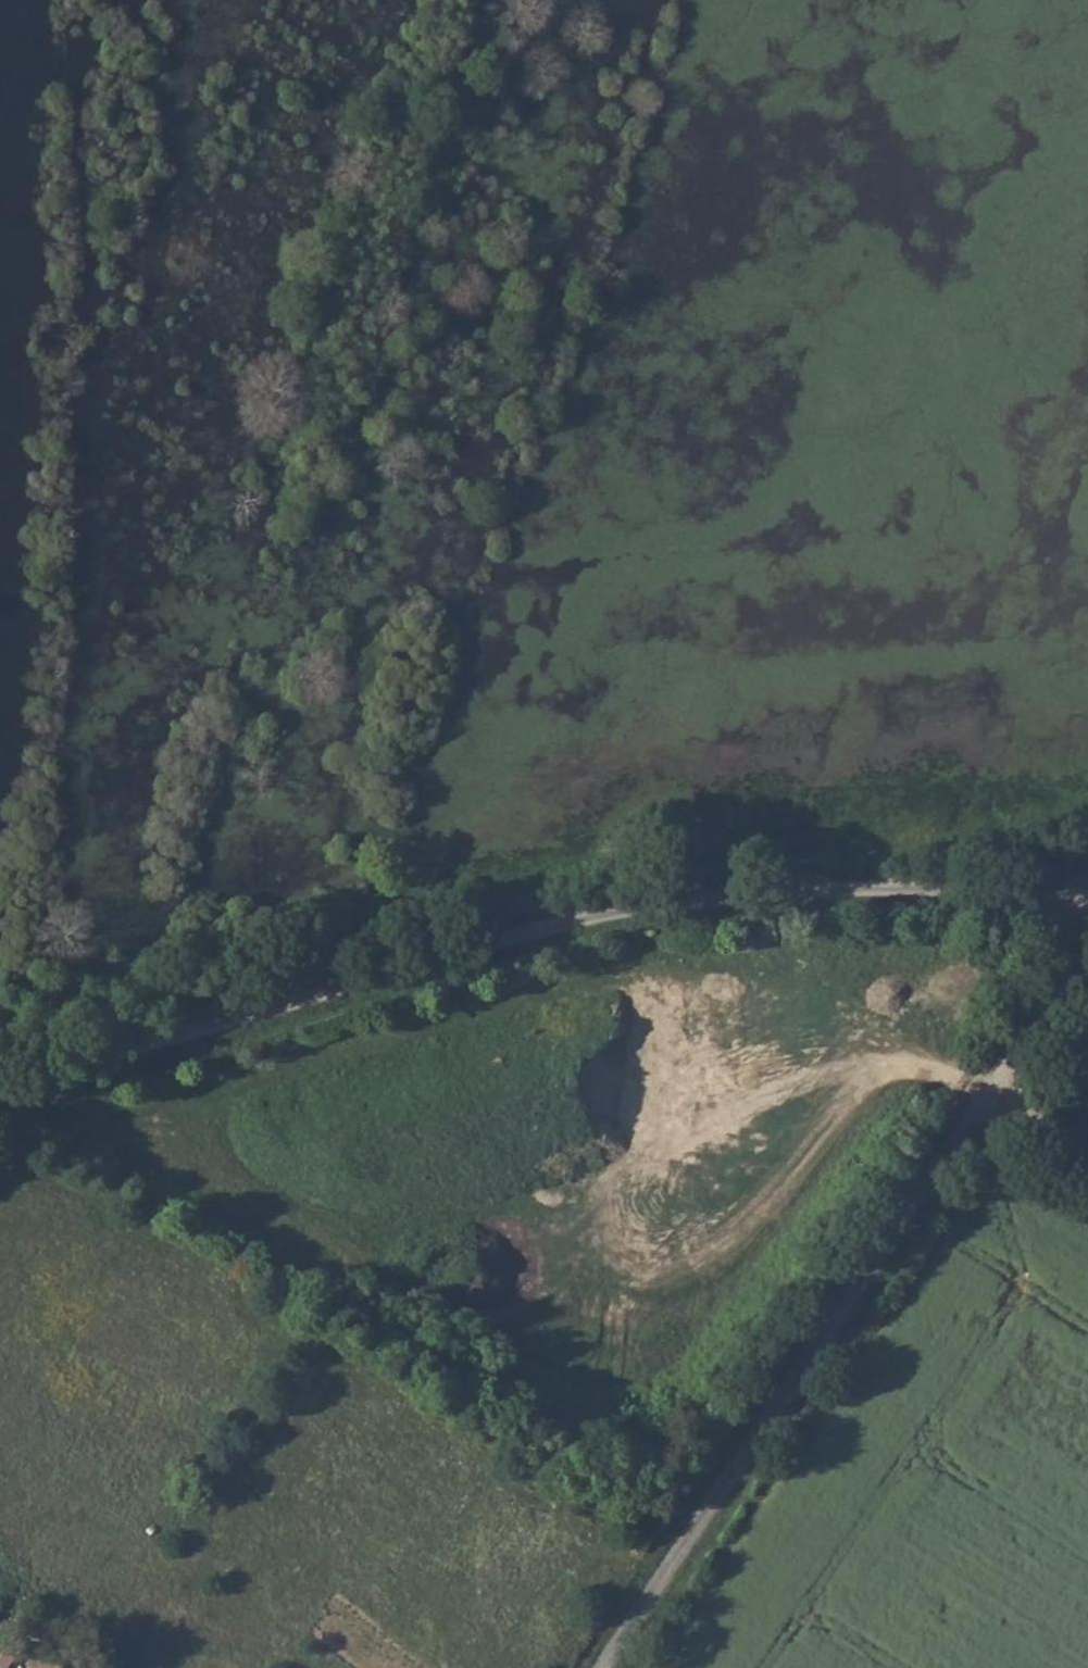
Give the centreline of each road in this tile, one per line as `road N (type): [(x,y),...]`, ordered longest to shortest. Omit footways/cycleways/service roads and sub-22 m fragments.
road 1 (unclassified): [(0,1097),(40,1076),(212,1020),(667,898),(950,888),(1087,899)]
road 2 (unclassified): [(987,1099),(604,1667)]
road 3 (unclassified): [(1087,936),(987,1099)]

